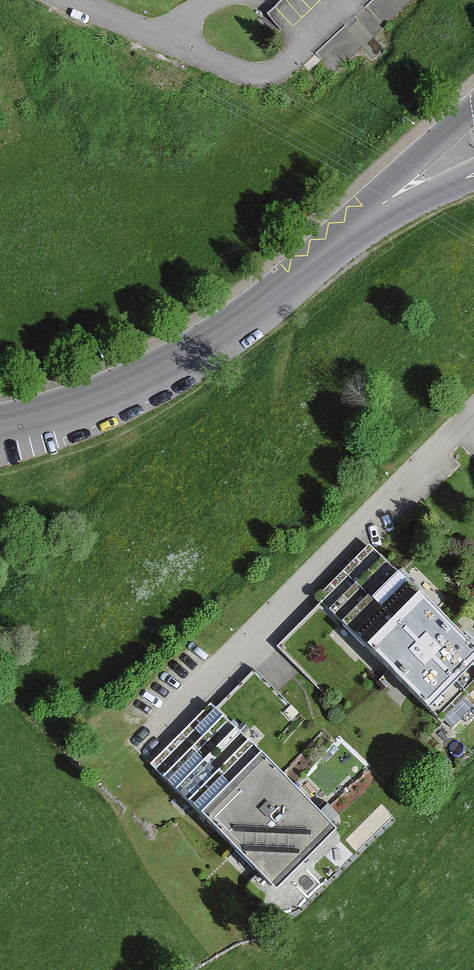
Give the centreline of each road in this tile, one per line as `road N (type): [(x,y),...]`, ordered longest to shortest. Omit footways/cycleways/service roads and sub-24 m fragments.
road 1 (unclassified): [(394,195),(201,346),(102,399),(27,422)]
road 2 (residential): [(473,414),(166,720)]
road 3 (residential): [(0,547),(37,492),(27,422)]

